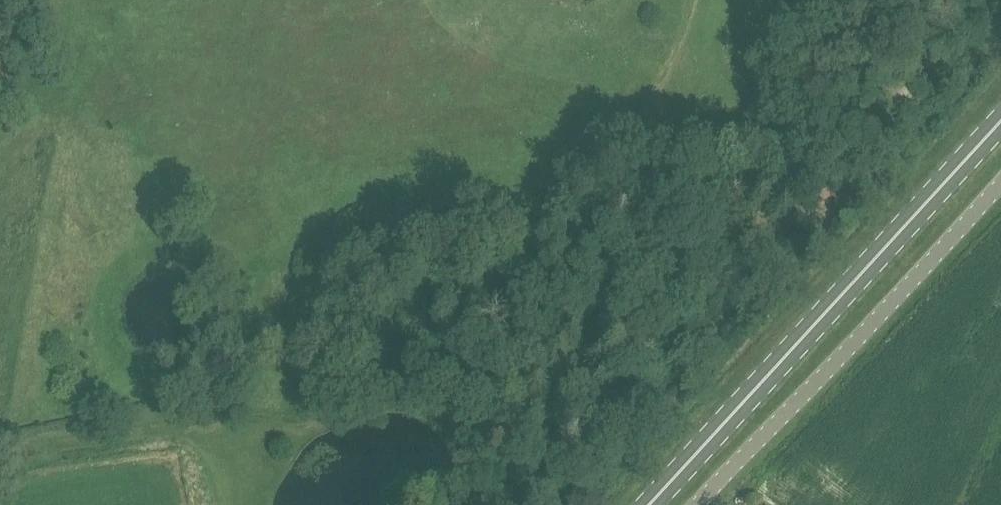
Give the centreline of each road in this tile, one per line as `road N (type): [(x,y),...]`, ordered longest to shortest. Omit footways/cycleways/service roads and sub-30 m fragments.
road 1 (track): [(779,0),(773,131),(757,210),(725,270),(689,308),(552,382),(483,446),(450,504)]
road 2 (secondary): [(633,504),(1000,116)]
road 3 (unclassified): [(698,504),(1000,190)]

